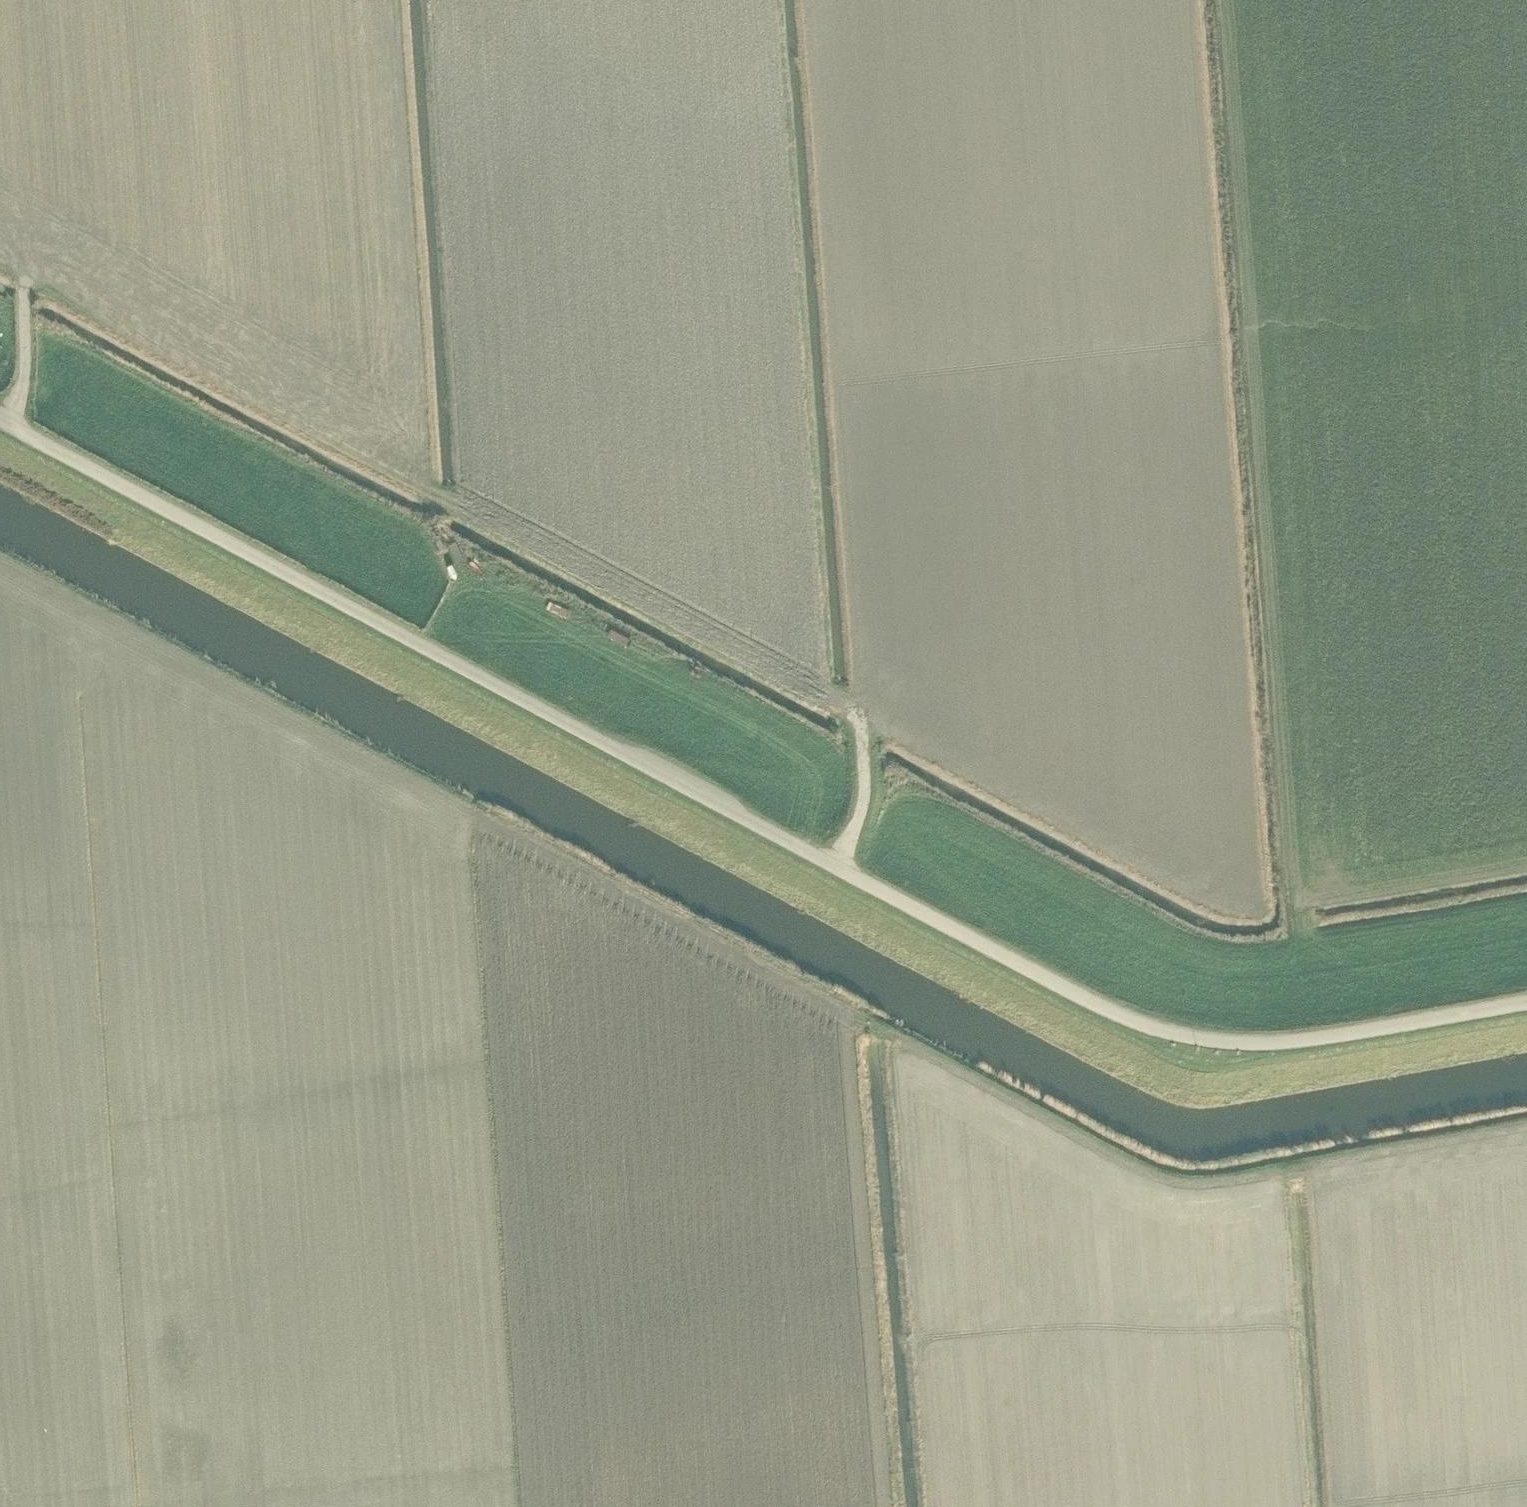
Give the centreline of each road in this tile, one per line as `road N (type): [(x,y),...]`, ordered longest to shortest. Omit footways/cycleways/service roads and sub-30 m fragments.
road 1 (unclassified): [(1526,1003),(1286,1043),(1201,1040),(1144,1026),(0,422)]

